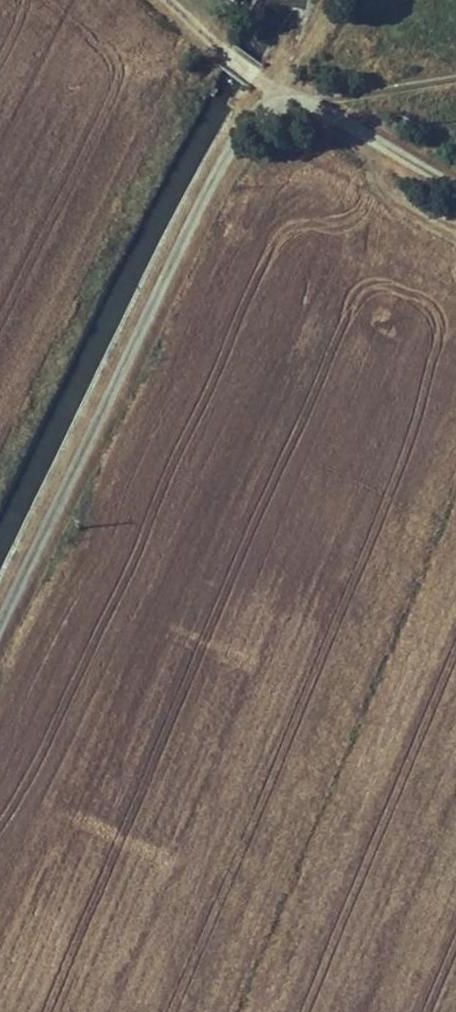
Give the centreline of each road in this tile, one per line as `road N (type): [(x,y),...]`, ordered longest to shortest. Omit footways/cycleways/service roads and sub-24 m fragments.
road 1 (unclassified): [(0,615),(259,78)]
road 2 (unclassified): [(259,78),(455,182)]

